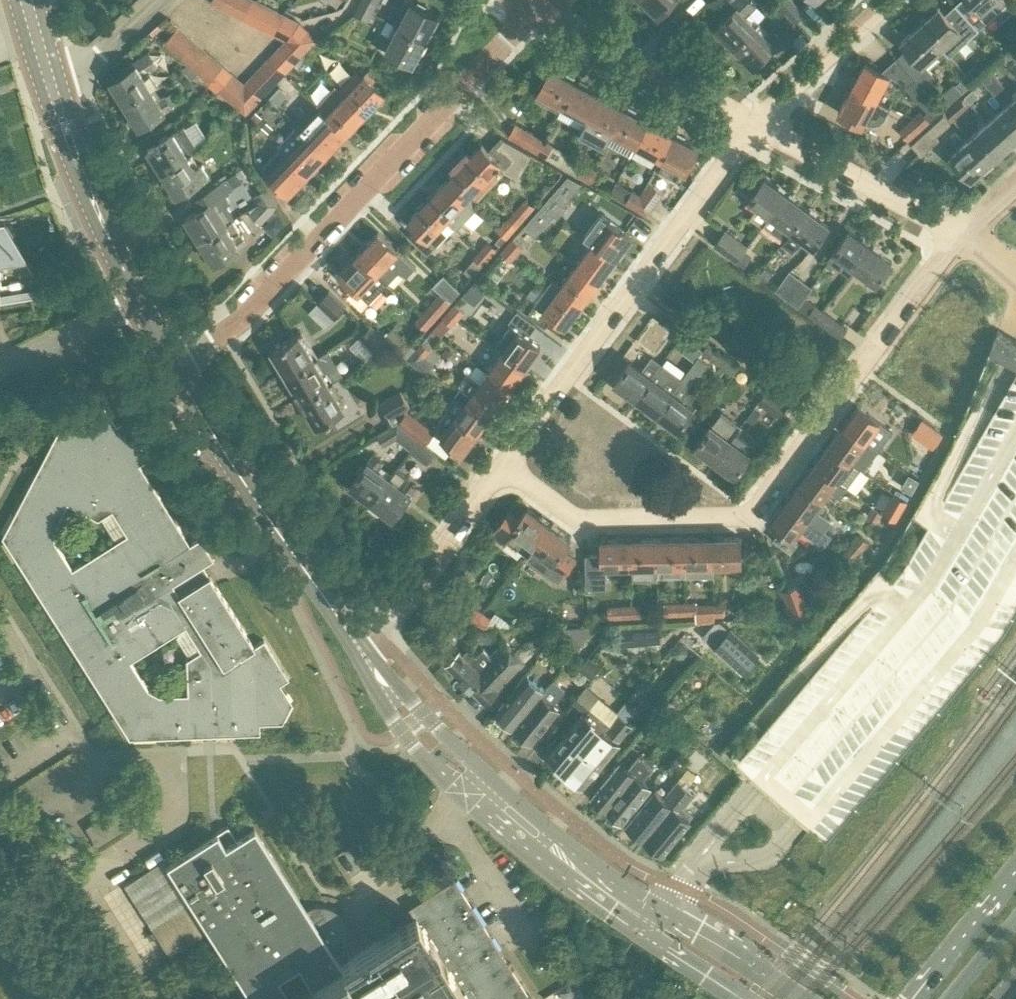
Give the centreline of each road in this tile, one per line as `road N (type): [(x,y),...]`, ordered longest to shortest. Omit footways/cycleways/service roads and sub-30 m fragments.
road 1 (residential): [(502,464),(591,518),(743,511),(769,489),(961,235)]
road 2 (residential): [(171,361),(232,326),(539,8)]
road 3 (residential): [(502,464),(757,126)]
road 4 (secondary): [(358,645),(421,752),(522,845),(640,931)]
road 5 (secondary): [(659,912),(484,773),(358,645)]
road 6 (secondary): [(358,645),(250,495),(171,361)]
road 7 (unclassified): [(20,826),(106,769),(135,763),(162,774),(172,799),(160,828),(99,868),(60,855)]
road 8 (residential): [(757,126),(539,8)]
road 9 (residential): [(358,645),(397,607),(502,464)]
road 10 (residential): [(961,235),(757,126)]
road 11 (residential): [(757,126),(892,0)]
road 12 (secondary): [(800,998),(659,912)]
road 13 (secondary): [(38,85),(84,210),(103,227)]
road 14 (secondary): [(103,227),(99,193),(58,79)]
road 15 (secondary): [(1015,879),(922,998)]
road 16 (secondary): [(171,361),(103,227)]
road 17 (residential): [(58,79),(157,0)]
road 18 (secondary): [(640,931),(743,998)]

